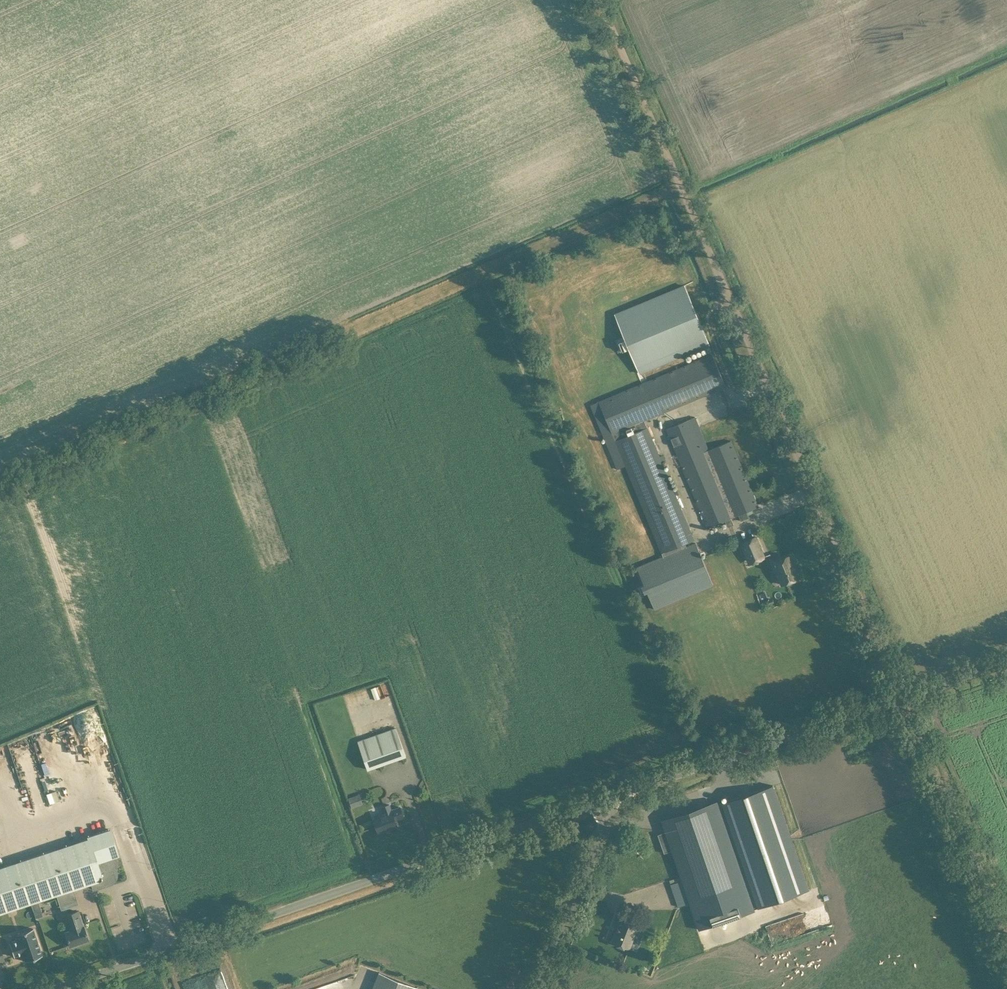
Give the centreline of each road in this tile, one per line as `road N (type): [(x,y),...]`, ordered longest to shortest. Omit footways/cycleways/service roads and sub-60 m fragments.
road 1 (unclassified): [(0,487),(681,189)]
road 2 (unclassified): [(48,988),(612,796)]
road 3 (unclassified): [(897,695),(681,189)]
road 4 (unclassified): [(612,796),(897,695)]
road 5 (track): [(1006,930),(897,695)]
road 6 (unclassified): [(535,988),(612,796)]
road 7 (unclassified): [(681,189),(599,0)]

